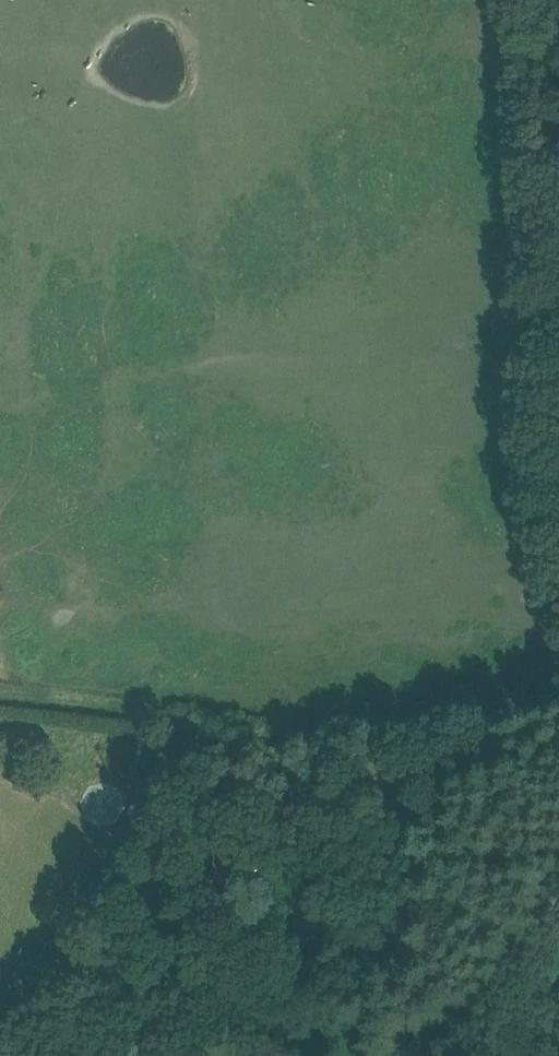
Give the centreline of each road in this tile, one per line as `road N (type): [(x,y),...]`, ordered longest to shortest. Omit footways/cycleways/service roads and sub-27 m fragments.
road 1 (unclassified): [(558,876),(521,949),(430,1055)]

